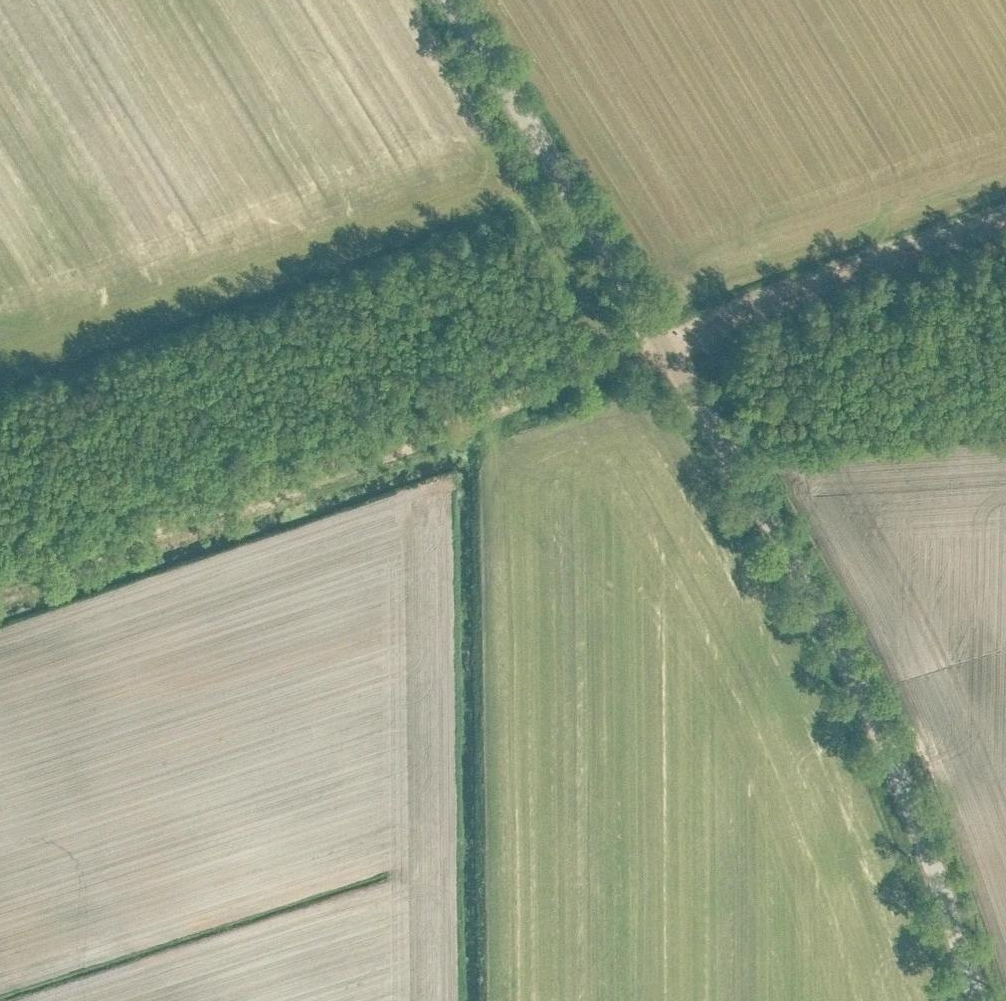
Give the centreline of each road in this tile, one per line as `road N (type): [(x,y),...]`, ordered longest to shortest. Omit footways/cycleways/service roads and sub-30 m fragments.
road 1 (tertiary): [(975,1000),(914,807),(812,588),(452,0)]
road 2 (track): [(0,571),(1005,219)]

